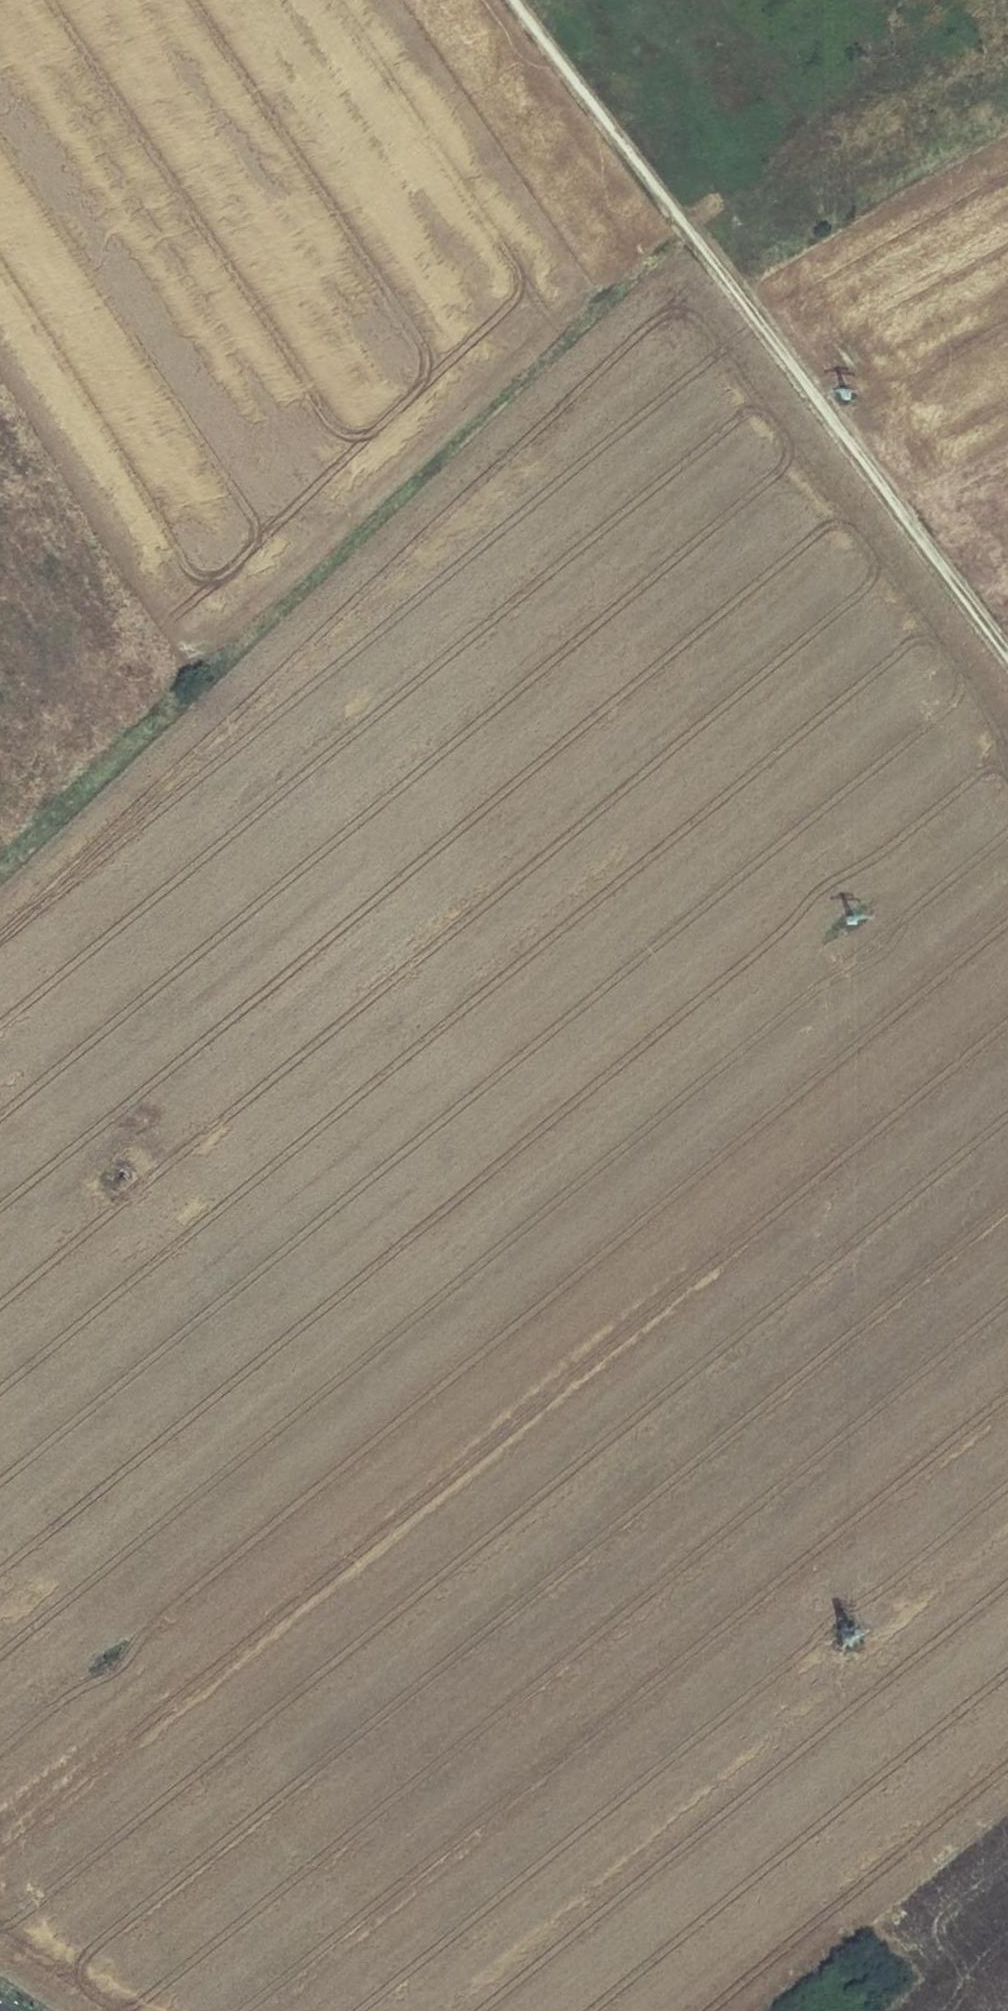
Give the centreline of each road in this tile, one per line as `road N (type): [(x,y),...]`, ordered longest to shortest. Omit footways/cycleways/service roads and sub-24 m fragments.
road 1 (track): [(1007,654),(515,0)]

